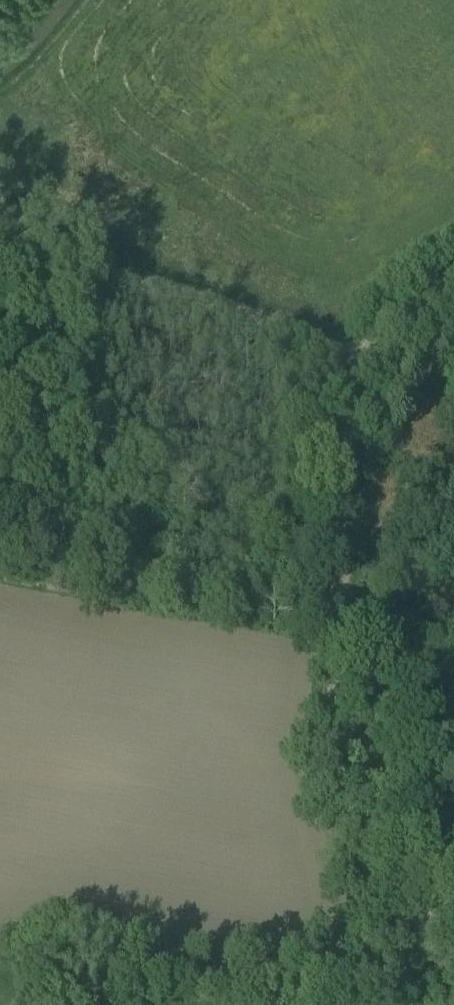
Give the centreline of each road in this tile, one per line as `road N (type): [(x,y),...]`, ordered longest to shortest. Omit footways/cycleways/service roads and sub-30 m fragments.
road 1 (track): [(353,369),(329,697),(341,784),(430,902)]
road 2 (track): [(453,938),(385,987),(67,992),(67,1004)]
road 3 (track): [(0,208),(80,260),(354,351)]
road 4 (track): [(453,279),(354,351)]

